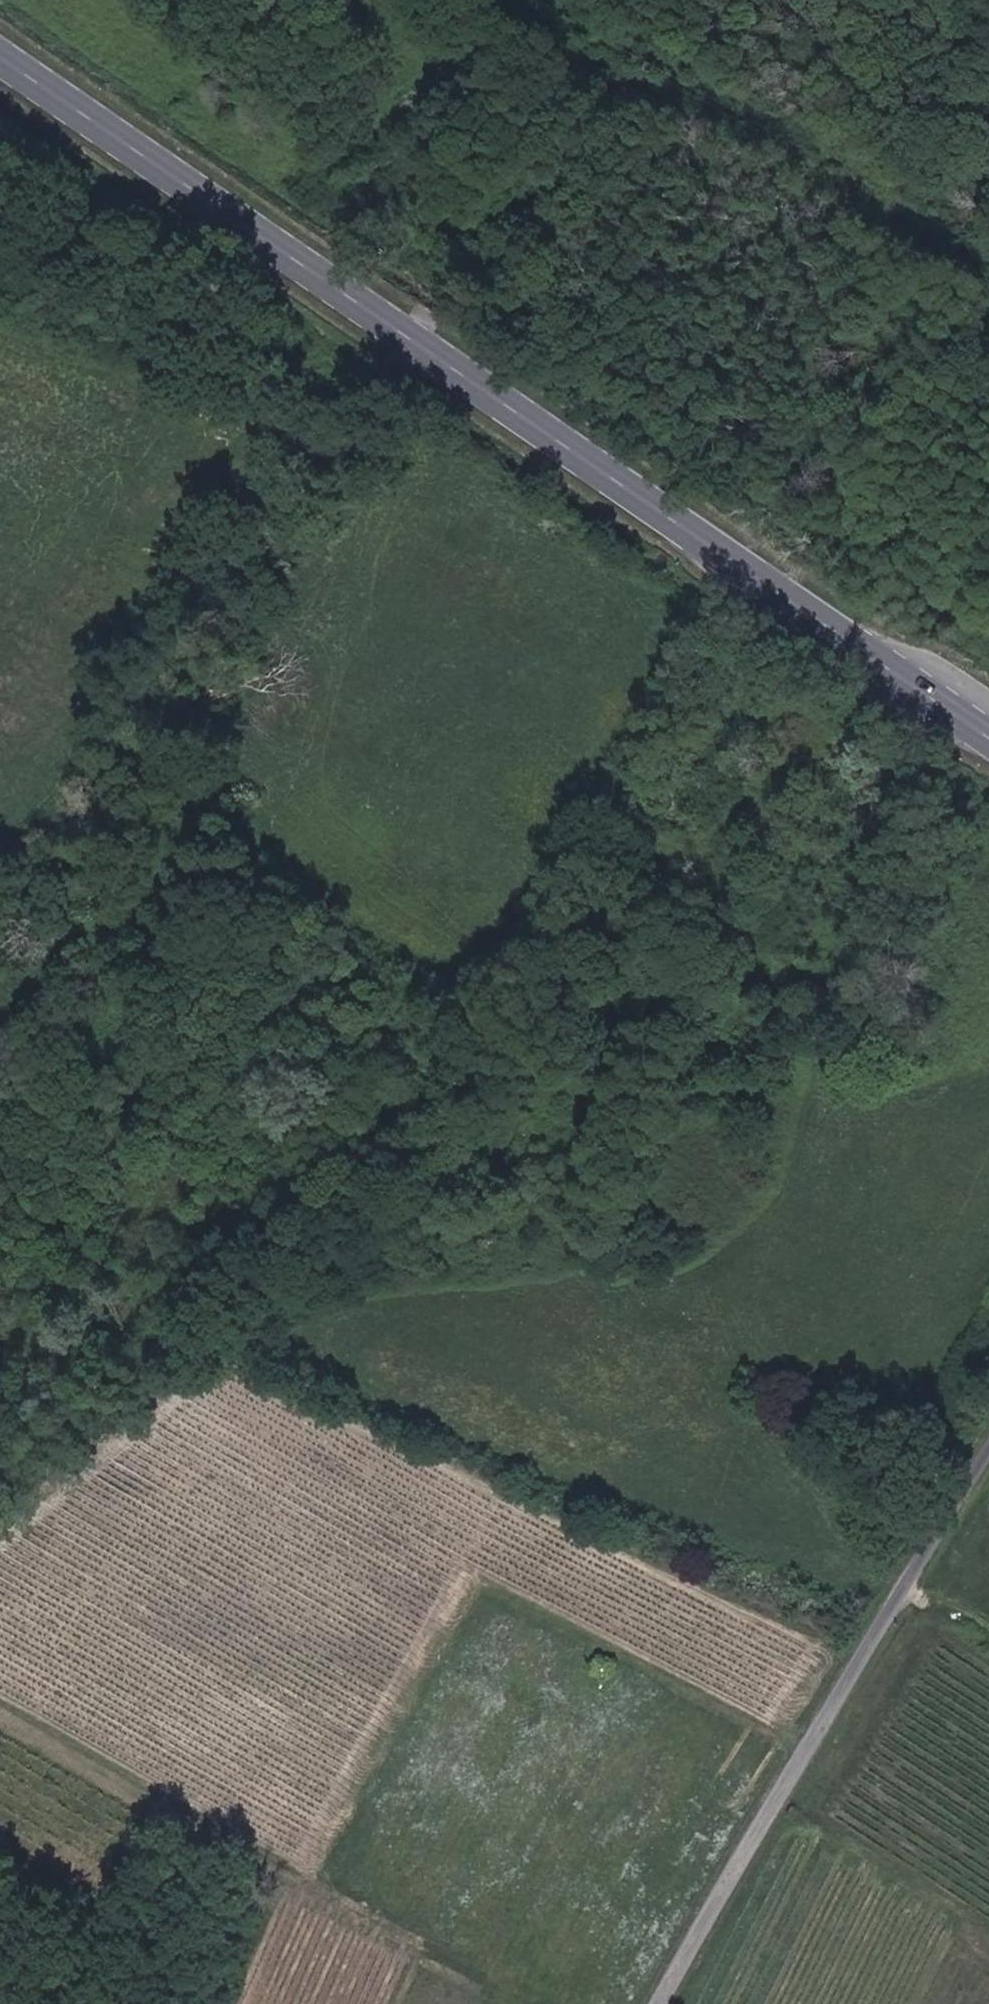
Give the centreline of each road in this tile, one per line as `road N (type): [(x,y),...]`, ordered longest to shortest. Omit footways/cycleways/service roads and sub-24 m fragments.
road 1 (primary): [(988,735),(0,50)]
road 2 (unclassified): [(666,2003),(988,1461)]

